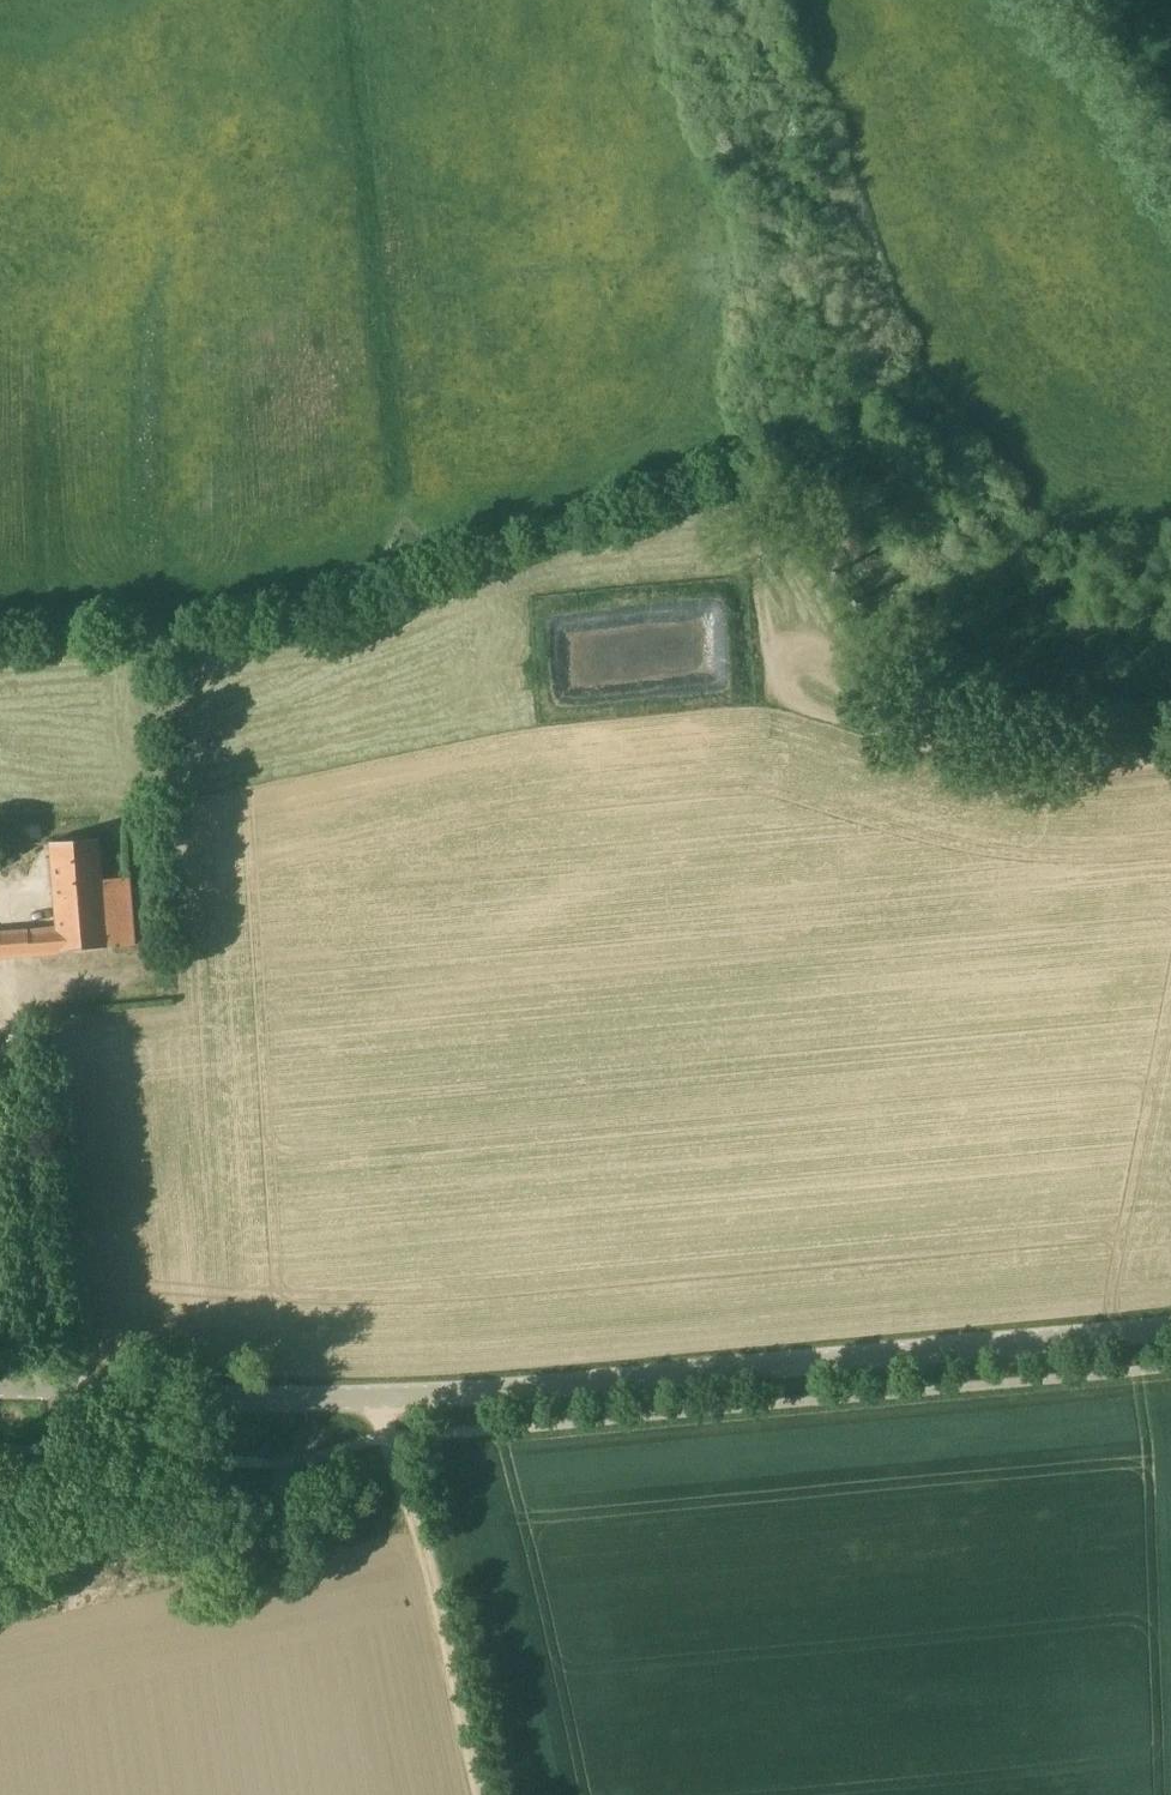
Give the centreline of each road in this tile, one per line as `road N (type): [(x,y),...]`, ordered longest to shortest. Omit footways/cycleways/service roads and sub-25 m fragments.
road 1 (tertiary): [(1170,1326),(696,1373),(374,1394),(118,1396),(0,1386)]
road 2 (unclassified): [(1170,757),(967,754),(788,699)]
road 3 (track): [(480,1794),(423,1535),(384,1438)]

